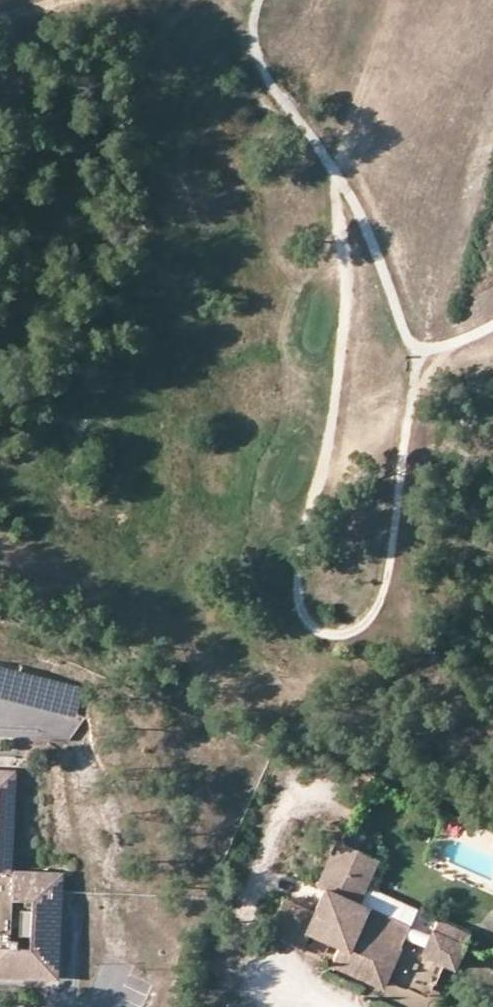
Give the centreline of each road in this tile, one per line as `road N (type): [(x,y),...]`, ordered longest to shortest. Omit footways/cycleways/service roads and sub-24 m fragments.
road 1 (track): [(492,325),(423,352),(378,603),(351,629),(324,631),(301,608),(300,567),(328,450),(346,315),(334,197),(339,177),(259,54),(260,0)]
road 2 (track): [(423,352),(406,333),(339,177)]

